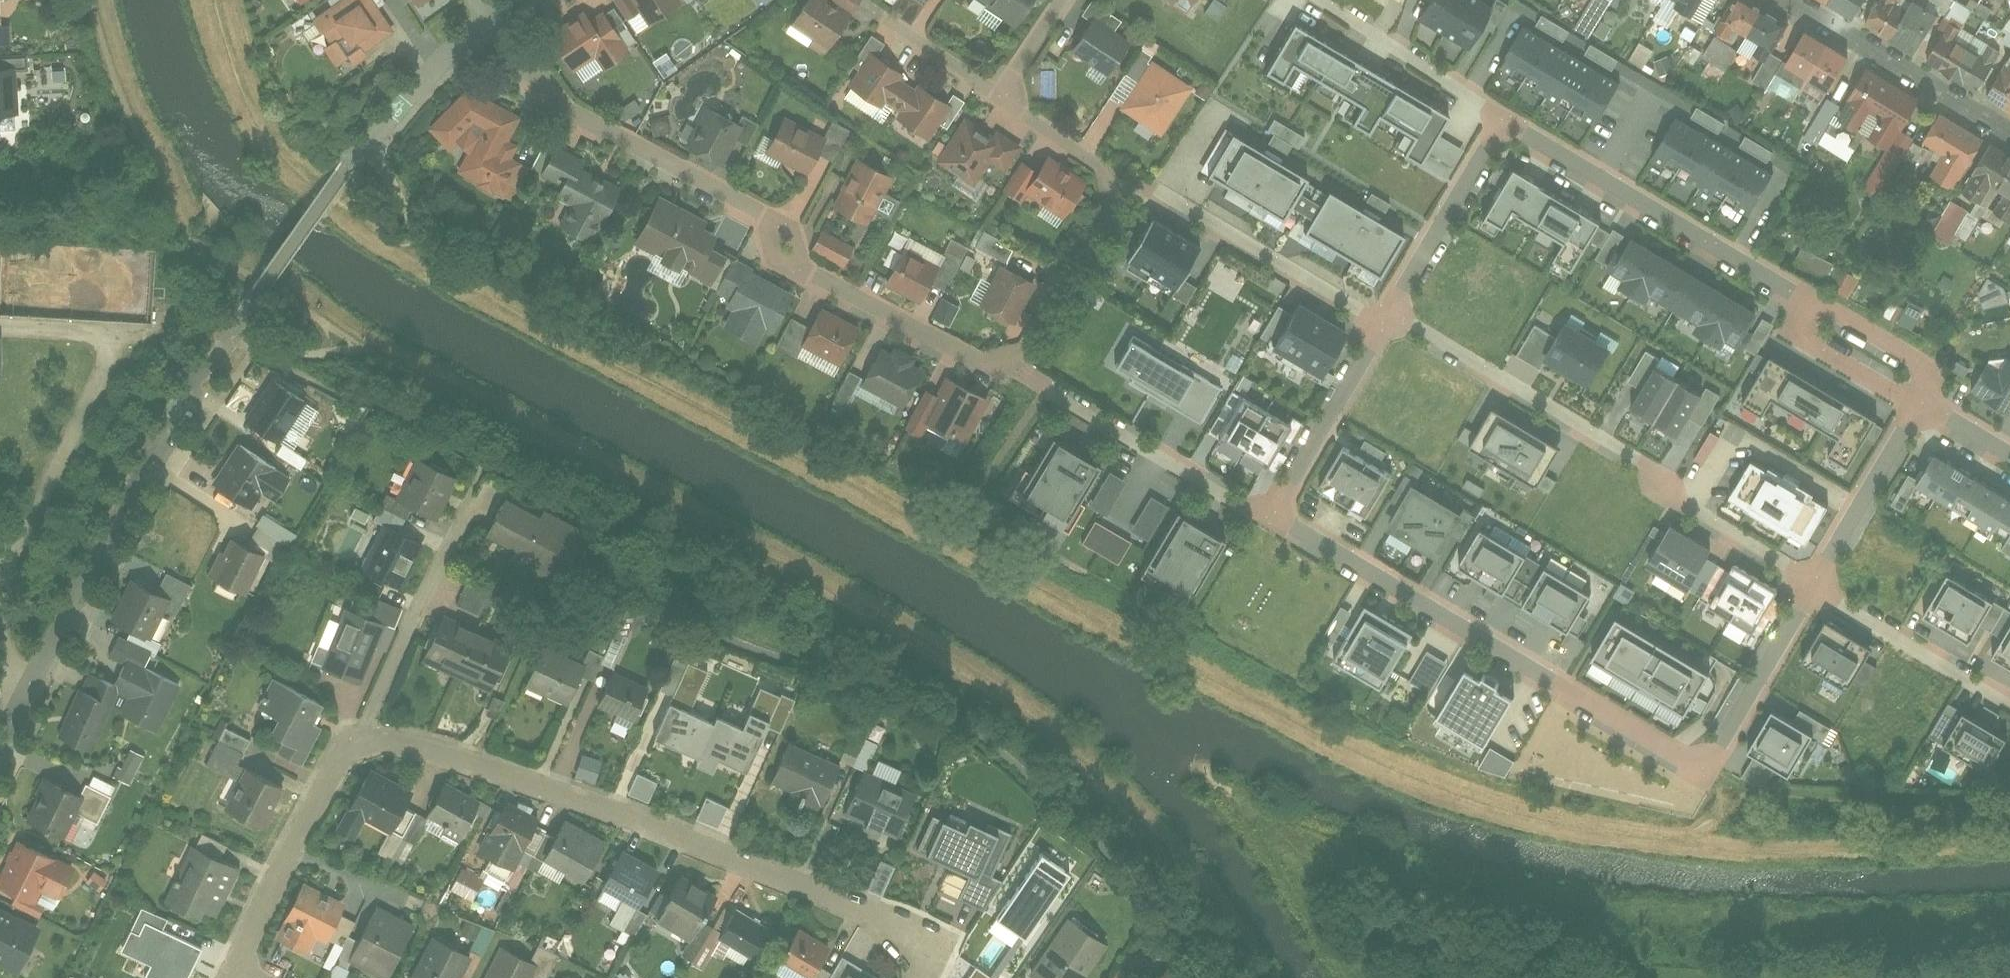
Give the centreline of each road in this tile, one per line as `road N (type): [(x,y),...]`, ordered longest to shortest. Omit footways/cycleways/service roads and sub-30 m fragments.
road 1 (residential): [(496,25),(565,111),(770,219),(803,265),(977,355),(1009,361),(1031,346),(1115,216),(1106,168),(998,97)]
road 2 (residential): [(1814,586),(1715,750),(1688,756),(1270,514)]
road 3 (residential): [(919,977),(920,948),(864,912),(604,807),(358,727)]
road 4 (residential): [(0,761),(122,516),(252,295)]
road 5 (residential): [(1391,315),(1651,467),(1672,504),(1814,586)]
road 6 (residential): [(1813,299),(1505,120)]
road 7 (residential): [(237,966),(358,727)]
road 8 (residential): [(2009,131),(1792,0)]
road 9 (residential): [(358,727),(459,495)]
road 10 (residential): [(323,197),(440,68),(496,25)]
road 11 (residential): [(1391,315),(1270,514)]
road 12 (residential): [(1505,120),(1391,315)]
road 13 (residential): [(1814,586),(2009,699)]
road 14 (residential): [(1270,514),(1076,400)]
road 15 (residential): [(1505,120),(1324,0)]
road 16 (residential): [(1205,219),(1361,310),(1391,315)]
road 17 (residential): [(1920,405),(1814,586)]
road 18 (residential): [(1813,299),(1800,324),(1803,341),(1920,405)]
road 19 (residential): [(1920,405),(1929,390),(1922,360),(1813,299)]

